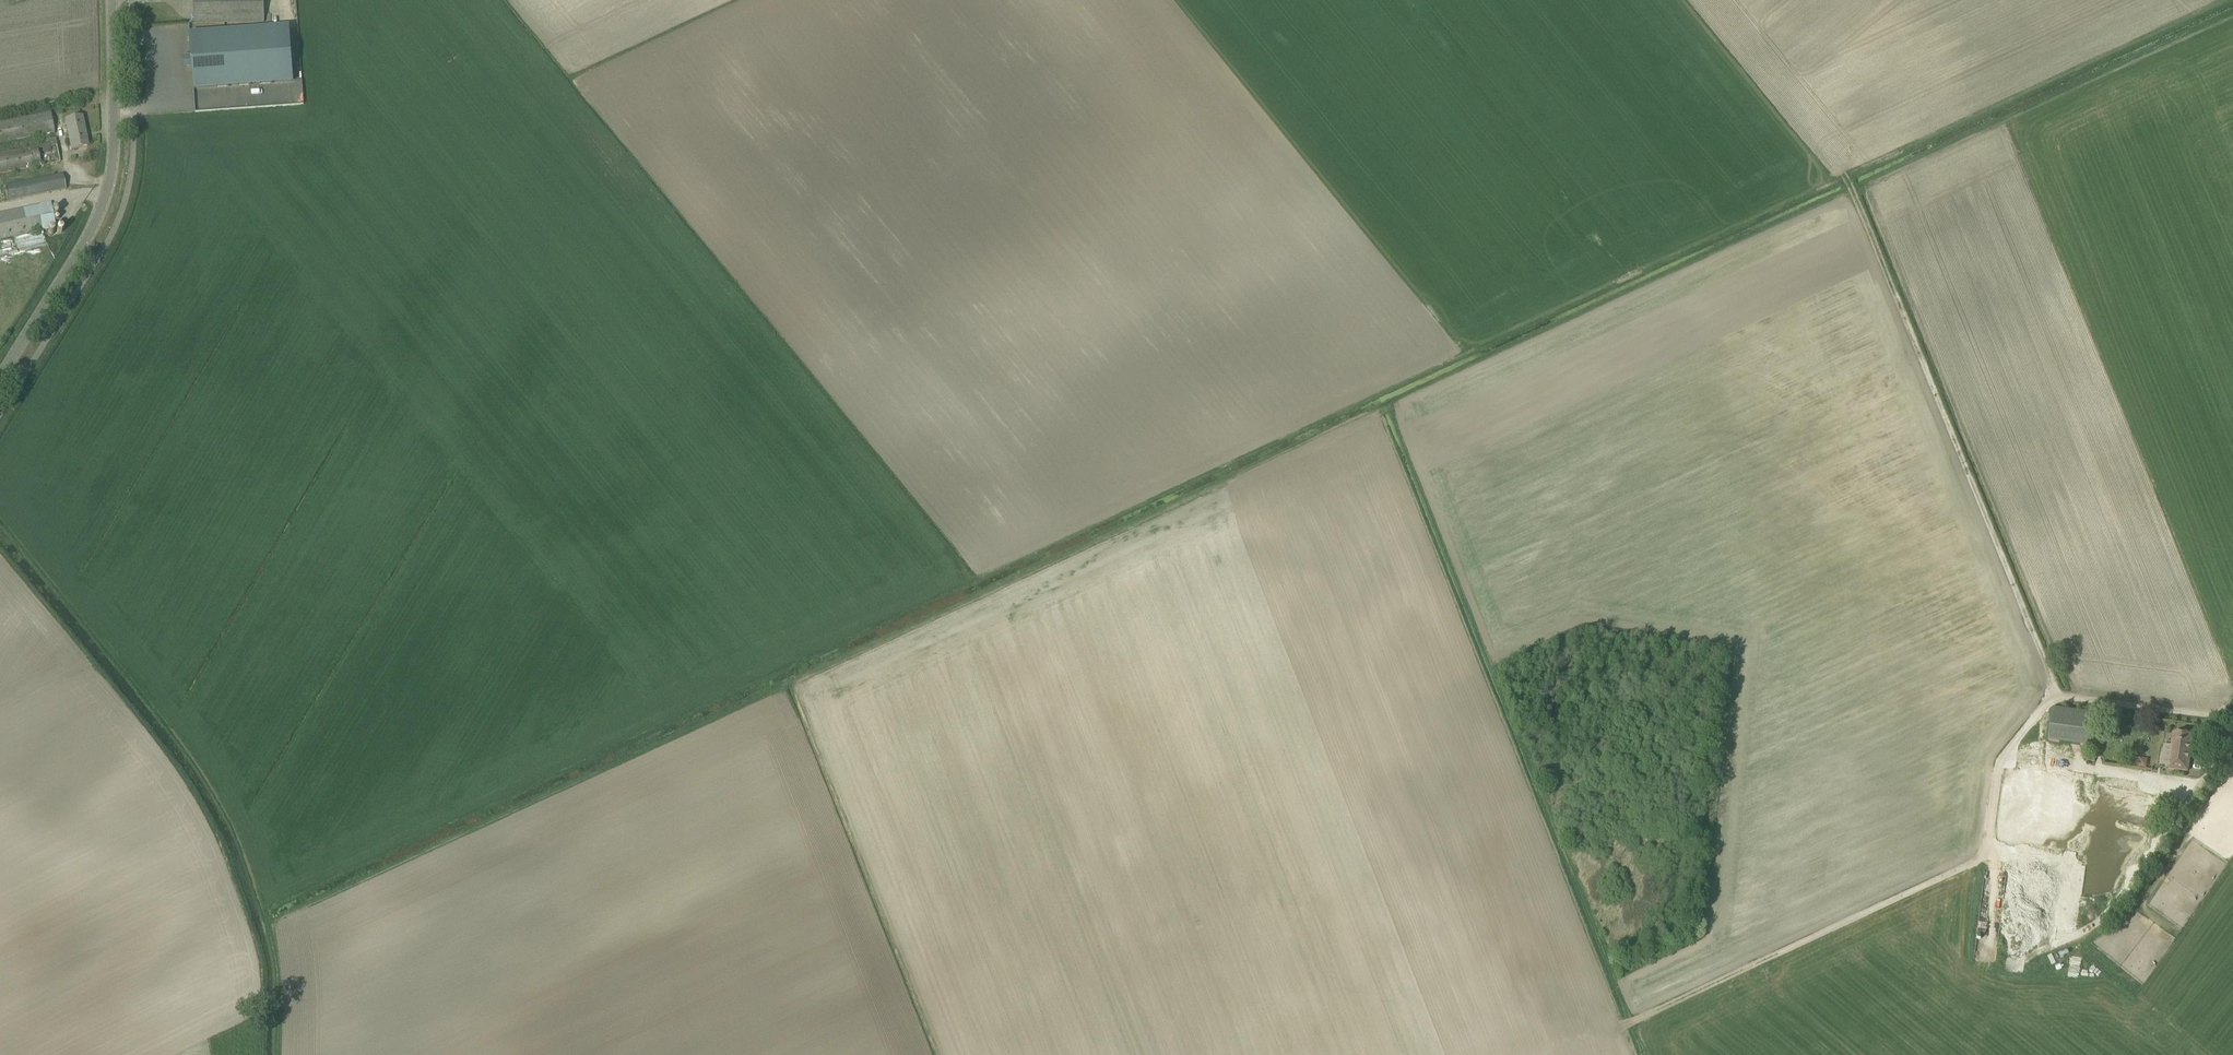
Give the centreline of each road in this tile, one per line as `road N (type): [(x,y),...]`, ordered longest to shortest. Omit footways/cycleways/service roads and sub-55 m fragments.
road 1 (unclassified): [(0,379),(83,246),(113,166),(111,0)]

